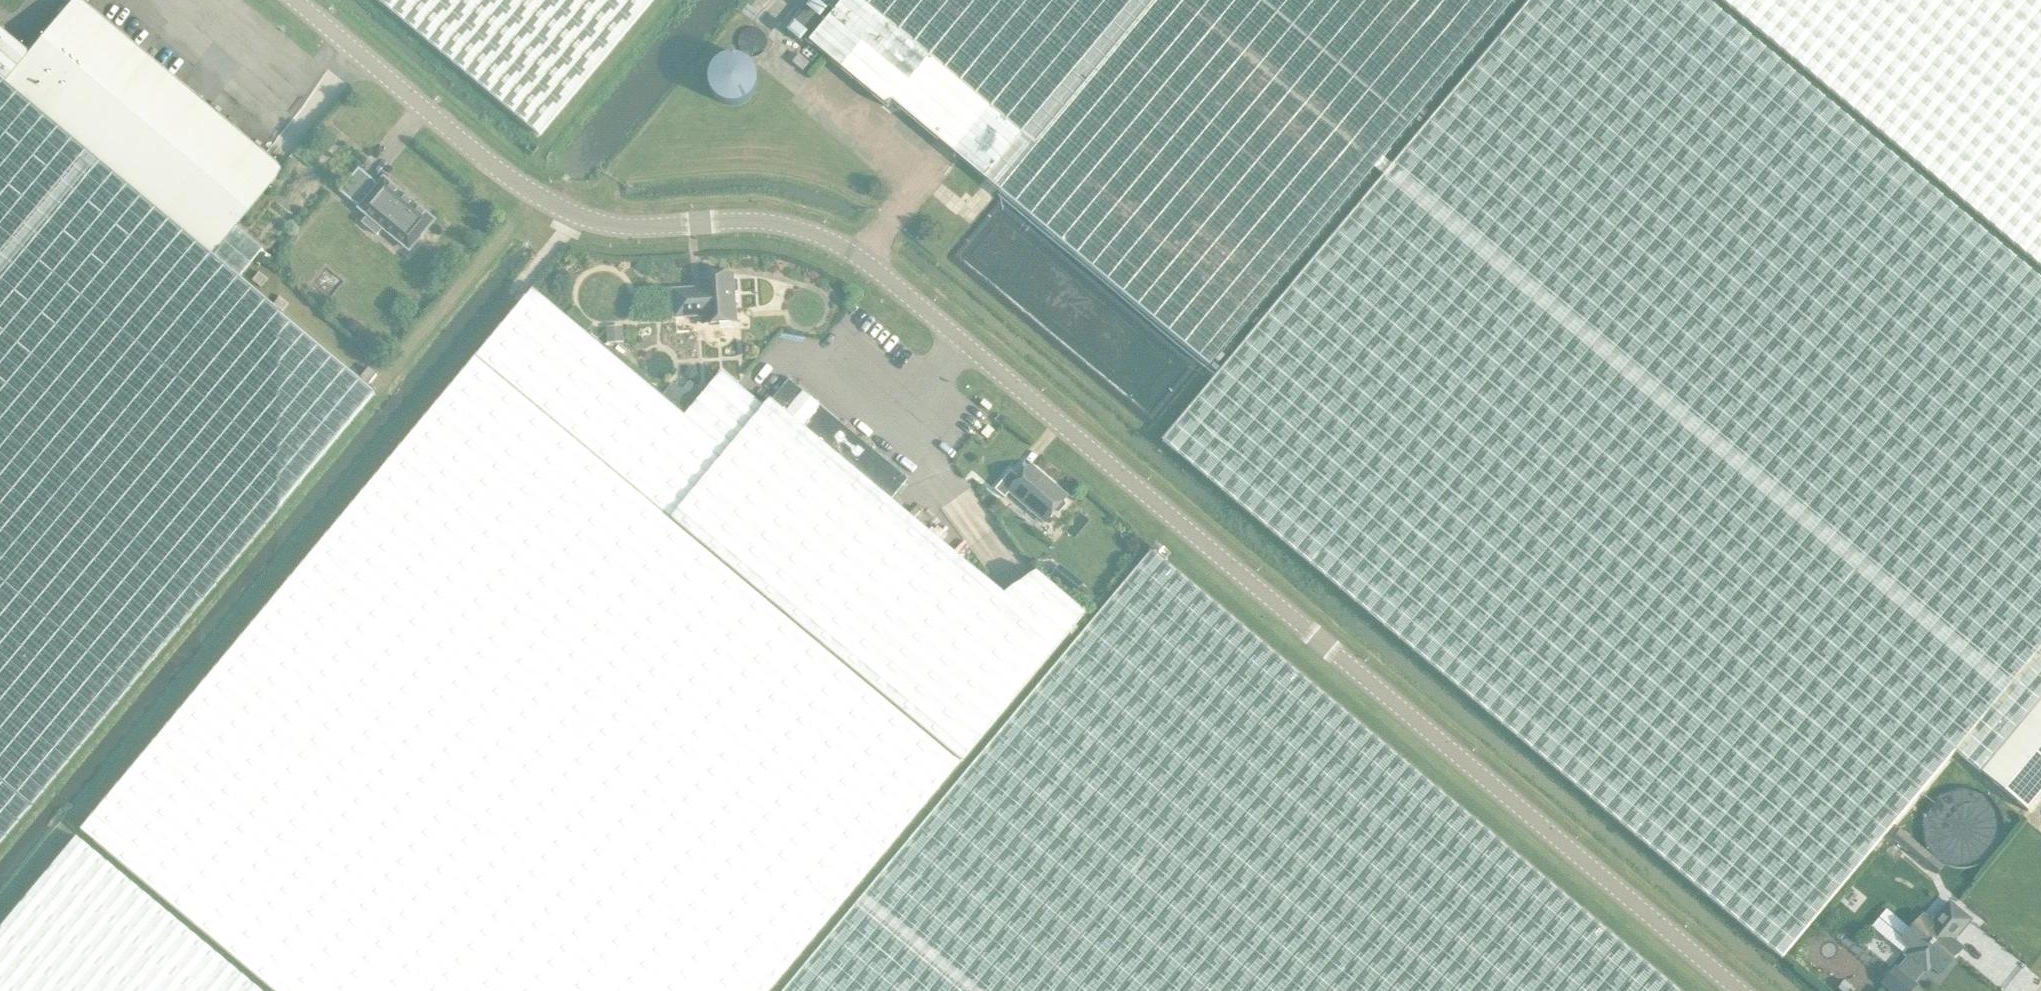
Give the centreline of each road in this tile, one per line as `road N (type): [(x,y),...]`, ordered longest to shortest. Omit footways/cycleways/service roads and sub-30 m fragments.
road 1 (unclassified): [(1739,990),(868,264),(814,234),(770,222),(633,227),(546,201),(296,0)]

